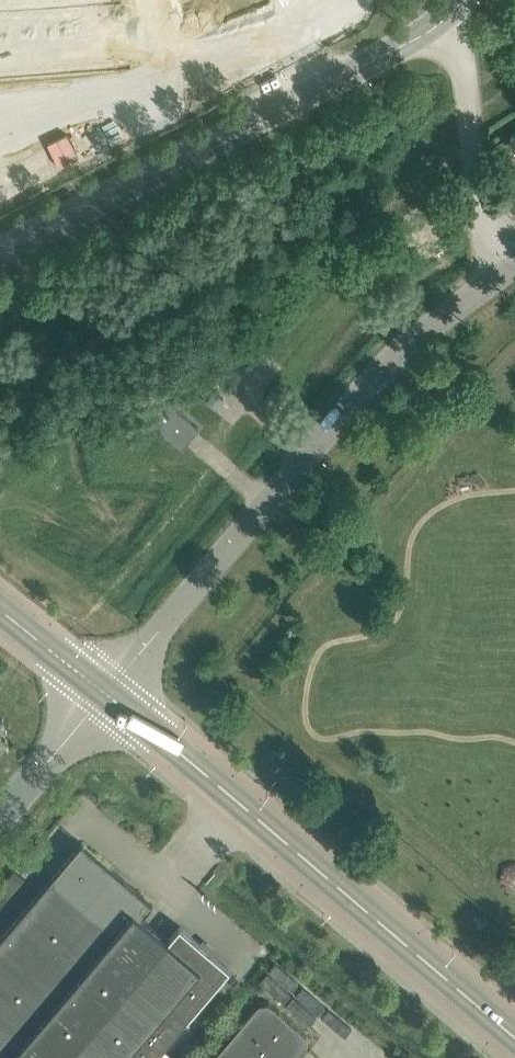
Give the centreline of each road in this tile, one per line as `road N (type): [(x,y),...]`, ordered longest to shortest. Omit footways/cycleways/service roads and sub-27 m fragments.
road 1 (unclassified): [(109,696),(397,361),(503,279)]
road 2 (unclassified): [(514,1041),(109,696)]
road 3 (unclassified): [(0,257),(450,13)]
road 4 (unclassified): [(450,13),(503,279)]
road 5 (unclassified): [(0,828),(109,696)]
road 6 (unclassified): [(109,696),(0,608)]

